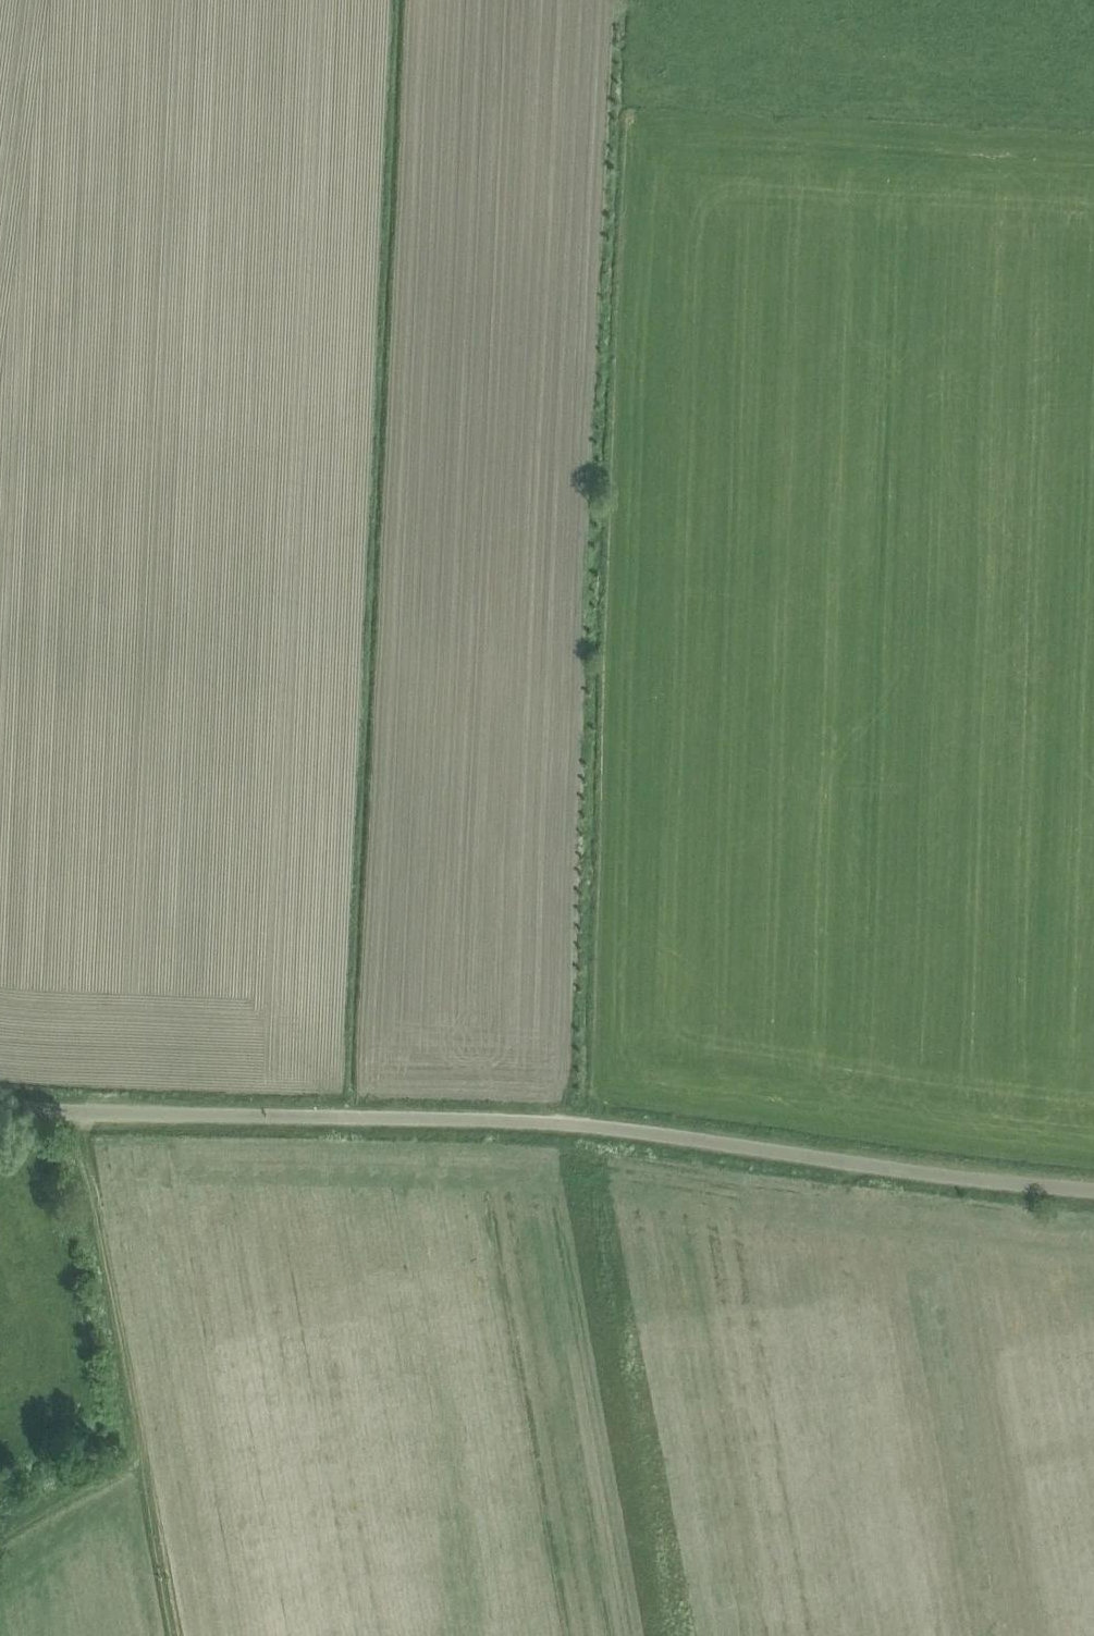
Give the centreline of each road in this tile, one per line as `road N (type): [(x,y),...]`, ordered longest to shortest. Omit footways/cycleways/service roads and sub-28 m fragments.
road 1 (unclassified): [(1093,1187),(477,1119),(0,1107)]
road 2 (track): [(177,1635),(123,1328),(73,1113)]

